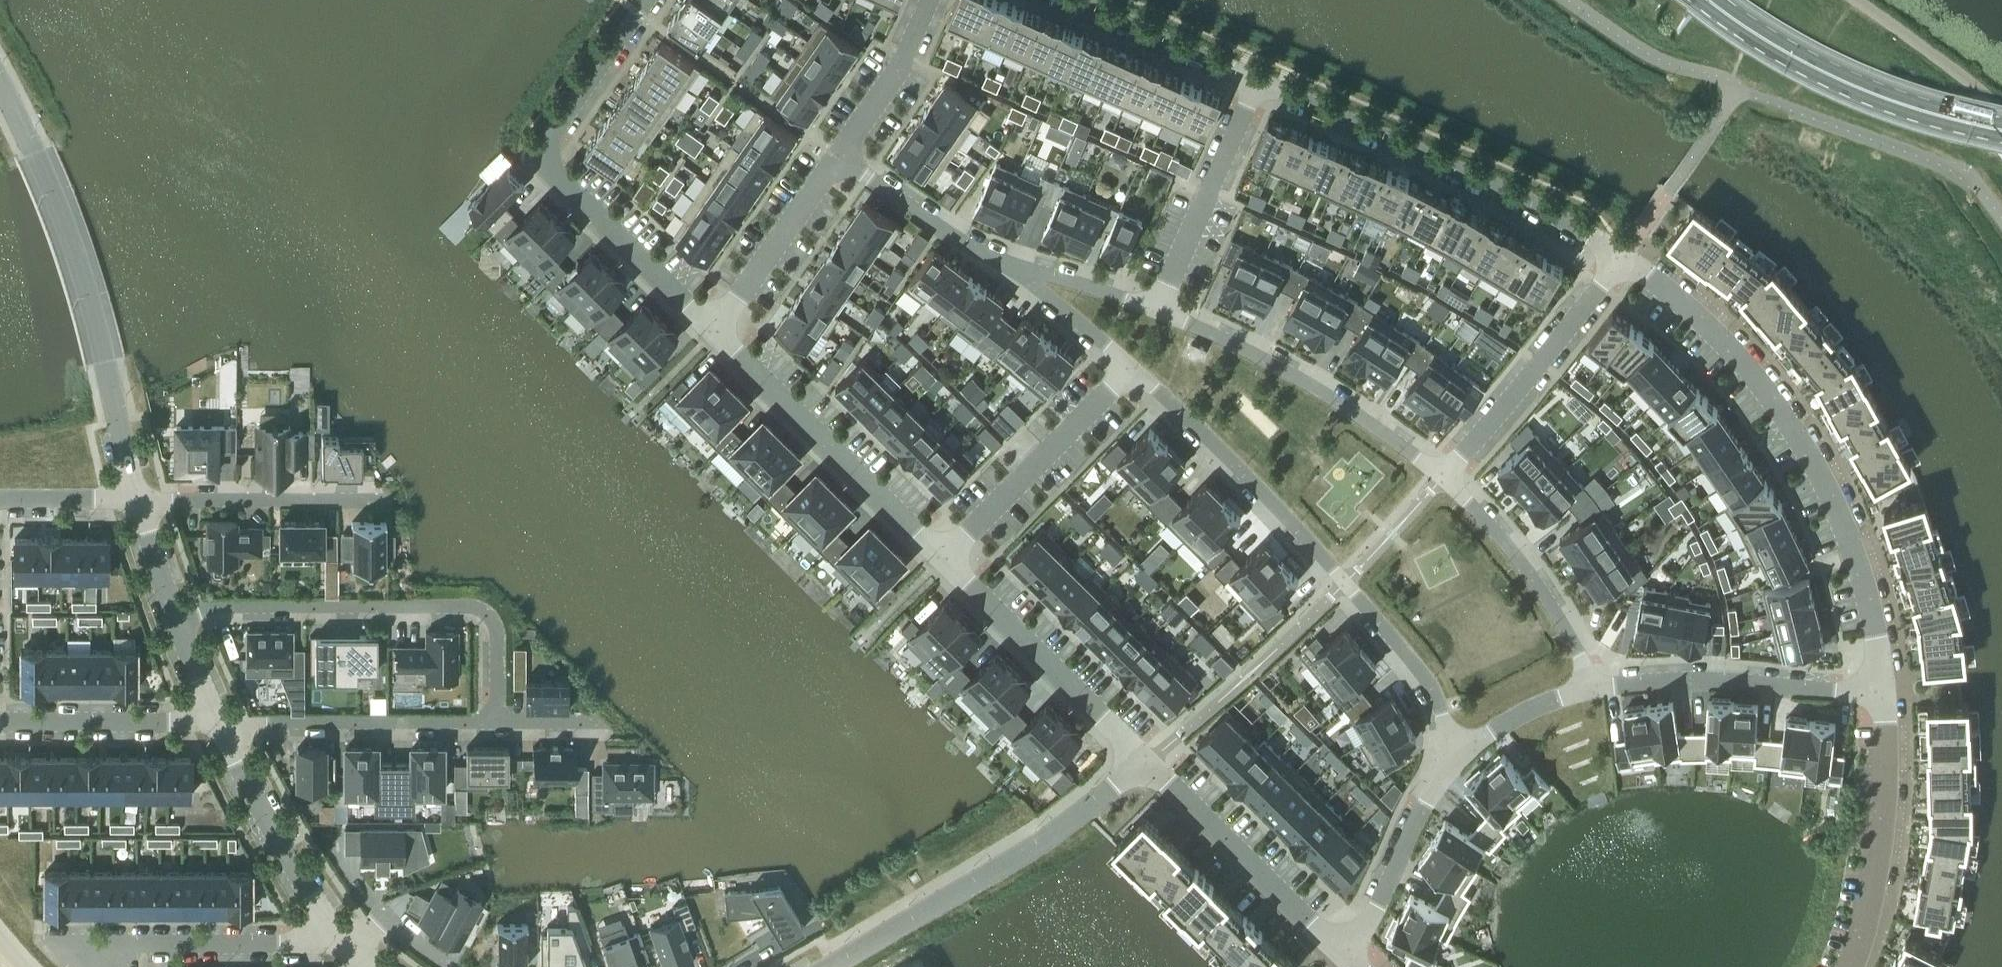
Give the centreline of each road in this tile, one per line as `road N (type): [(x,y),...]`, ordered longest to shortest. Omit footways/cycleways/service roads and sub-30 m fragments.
road 1 (residential): [(1880,683),(1864,590),(1828,491),(1771,397),(1723,339),(1619,257)]
road 2 (residential): [(1129,372),(1346,582),(1430,682),(1455,758)]
road 3 (residential): [(173,610),(462,604),(489,611),(499,627),(498,722)]
road 4 (residential): [(1619,257),(1486,181),(1257,79)]
road 5 (residential): [(828,966),(1043,840),(1152,755)]
road 6 (residential): [(947,555),(709,323)]
road 7 (residential): [(1165,306),(1318,385),(1448,475)]
road 8 (primary): [(2001,130),(1860,92),(1710,0)]
road 9 (residential): [(107,367),(73,247),(0,83)]
road 10 (residential): [(1880,683),(1837,689),(1683,677),(1591,688)]
road 11 (residential): [(1849,966),(1873,896),(1887,790),(1880,683)]
road 12 (residential): [(1152,755),(947,555)]
road 13 (residential): [(341,933),(315,942),(58,944)]
road 14 (residential): [(217,720),(498,722)]
road 15 (residential): [(1448,475),(1619,257)]
road 16 (residential): [(1342,954),(1152,755)]
road 17 (residential): [(1448,475),(1568,630),(1591,688)]
road 18 (residential): [(947,555),(1129,372)]
road 19 (residential): [(385,500),(136,501)]
road 20 (residential): [(217,720),(274,839),(341,933)]
road 21 (residential): [(1165,306),(1257,79)]
road 22 (residential): [(709,323),(543,155)]
road 23 (residential): [(1455,758),(1342,954)]
road 24 (residential): [(217,720),(0,720)]
road 25 (residential): [(839,155),(709,323)]
road 26 (residential): [(1257,79),(1073,0)]
road 27 (residential): [(839,155),(996,263)]
road 28 (residential): [(643,0),(543,155)]
road 29 (residential): [(928,0),(901,62),(839,155)]
road 30 (residential): [(996,263),(1165,306)]
road 31 (residential): [(996,263),(1129,372)]
road 32 (residential): [(1591,688),(1529,705),(1455,758)]
road 33 (residential): [(107,367),(136,501)]
road 34 (residential): [(0,500),(136,501)]
road 35 (residential): [(452,966),(392,920),(341,933)]

